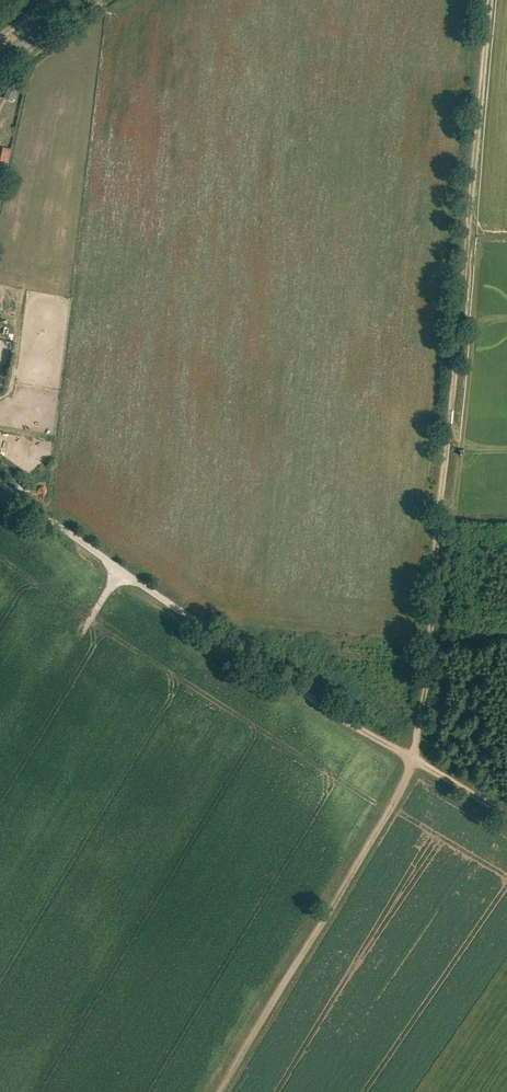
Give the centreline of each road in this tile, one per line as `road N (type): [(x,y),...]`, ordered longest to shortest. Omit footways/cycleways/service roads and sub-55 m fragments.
road 1 (track): [(415,761),(486,0)]
road 2 (track): [(415,761),(0,483)]
road 3 (track): [(215,1091),(415,761)]

